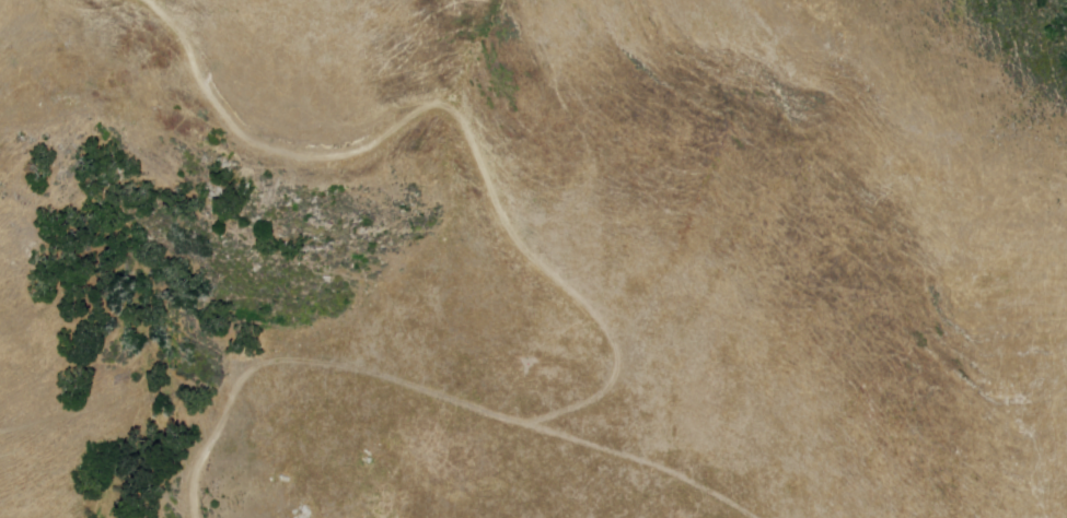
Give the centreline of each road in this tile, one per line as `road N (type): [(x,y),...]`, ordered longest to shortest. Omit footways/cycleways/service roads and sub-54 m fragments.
road 1 (track): [(541,426),(593,402),(618,357),(599,308),(504,220),(456,107),(329,157),(250,142),(213,102),(186,38),(140,0)]
road 2 (track): [(753,517),(693,485),(541,426),(351,367),(270,361),(239,384),(198,474),(192,517)]

